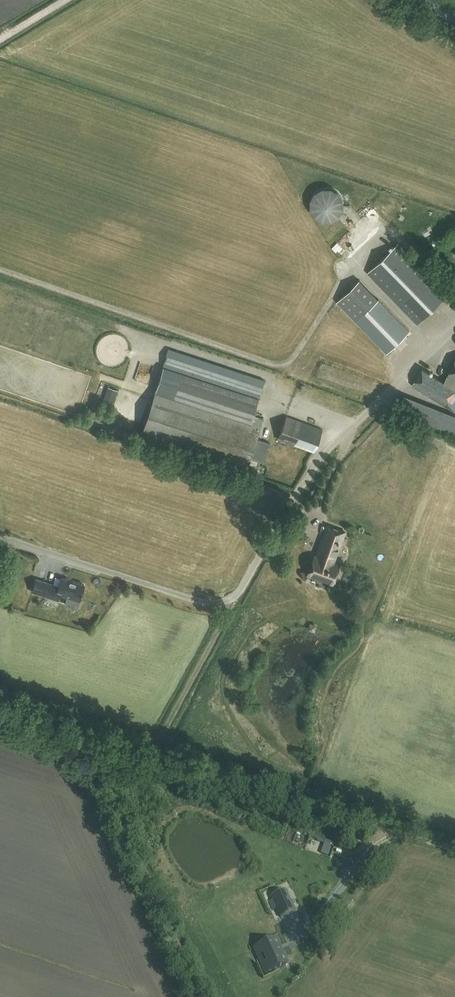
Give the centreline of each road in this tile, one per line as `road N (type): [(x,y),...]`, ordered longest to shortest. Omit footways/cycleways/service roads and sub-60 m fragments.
road 1 (unclassified): [(454,328),(324,452),(235,599),(206,602),(8,543)]
road 2 (track): [(0,270),(285,366),(356,270)]
road 3 (track): [(454,849),(151,755)]
road 4 (track): [(77,731),(193,996)]
road 5 (track): [(151,755),(235,599)]
road 6 (track): [(0,707),(151,755)]

